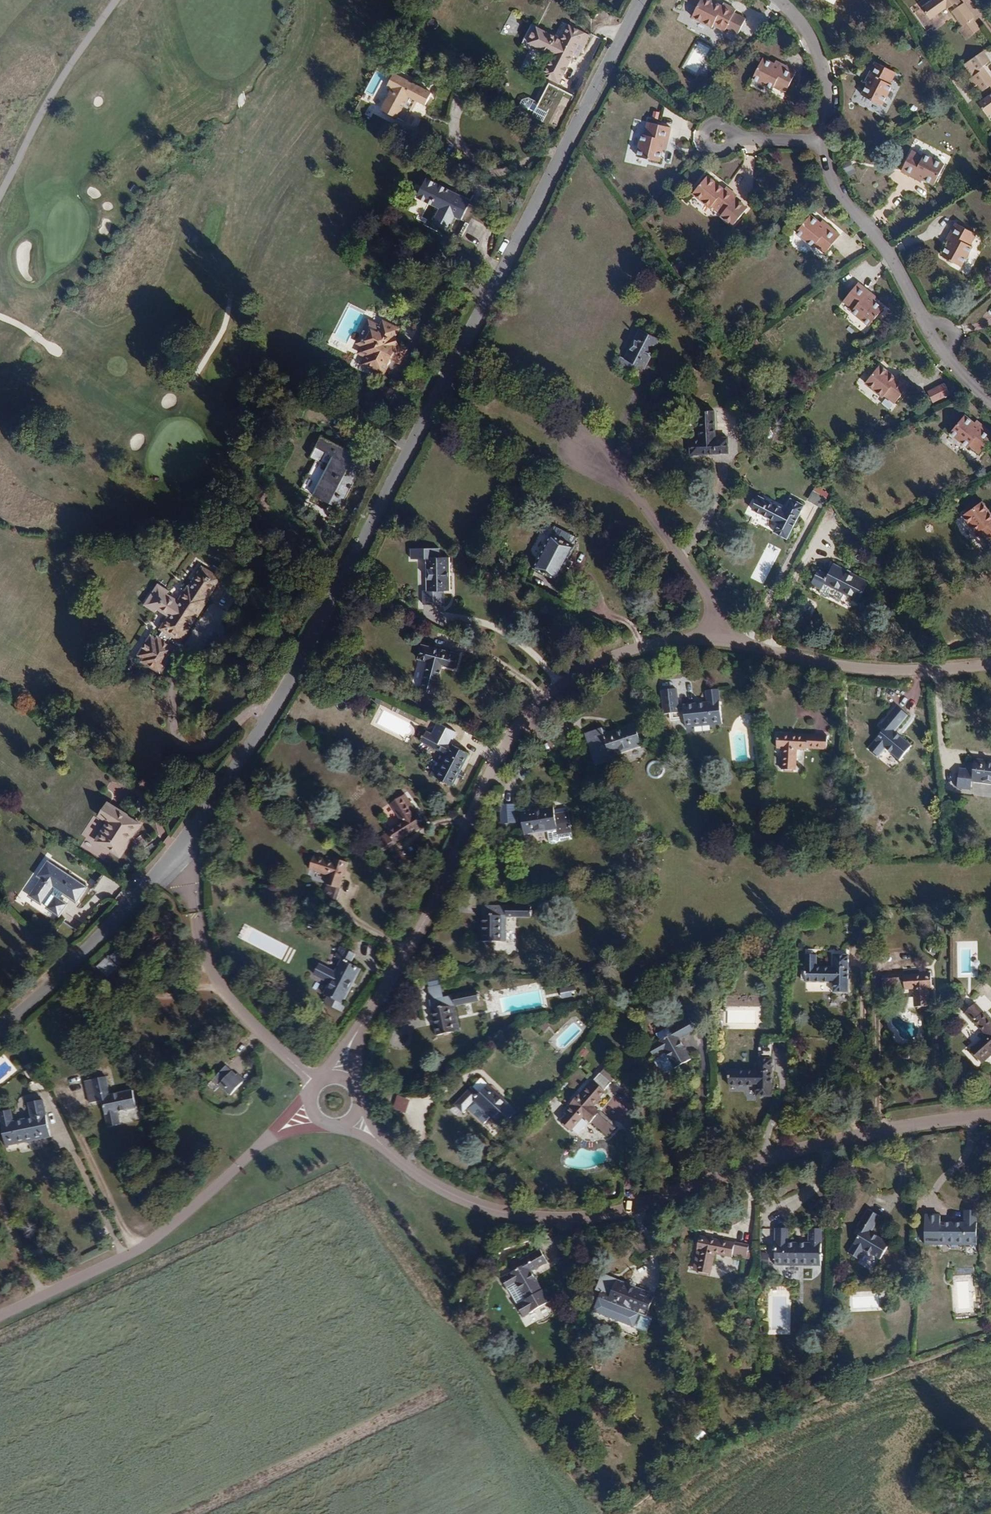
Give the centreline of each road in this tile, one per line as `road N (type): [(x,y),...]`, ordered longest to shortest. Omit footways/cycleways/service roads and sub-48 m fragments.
road 1 (residential): [(182,854),(266,725),(643,0)]
road 2 (unclassified): [(352,1117),(454,1195),(503,1215),(553,1221),(649,1203),(820,1145),(990,1116)]
road 3 (unclassified): [(341,1077),(347,1049),(420,931),(492,769),(540,703),(617,655),(716,639)]
road 4 (track): [(623,1513),(868,1379),(990,1341)]
road 5 (unclassified): [(0,1312),(158,1235),(249,1155),(314,1112)]
road 6 (unclassified): [(716,639),(865,669),(990,664)]
road 7 (unclassified): [(317,1084),(240,1013),(213,973),(198,941),(182,854)]
road 8 (residential): [(0,1027),(182,854)]
road 9 (unclassified): [(716,639),(714,608),(633,495),(588,456)]
road 10 (unclassified): [(924,323),(884,248),(843,203),(824,141)]
road 11 (unclassified): [(824,141),(819,63),(778,0)]

